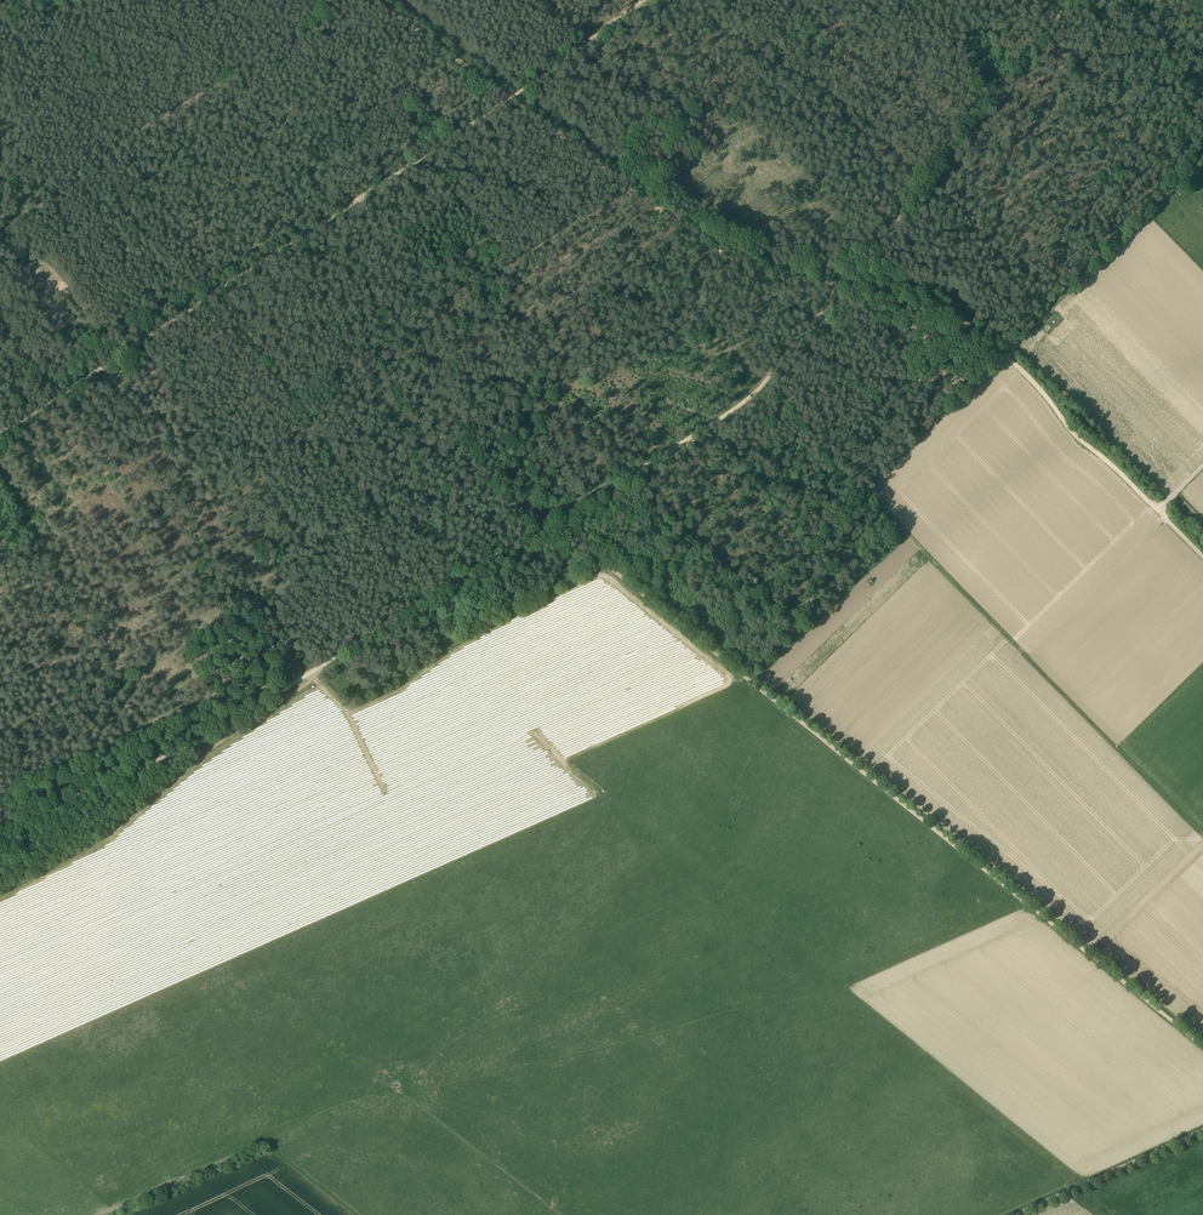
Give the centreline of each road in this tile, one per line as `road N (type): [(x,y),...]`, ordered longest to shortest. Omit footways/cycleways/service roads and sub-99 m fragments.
road 1 (track): [(1202,1047),(558,524)]
road 2 (track): [(1004,354),(862,495),(1202,836)]
road 3 (track): [(0,890),(81,848),(225,735),(558,524)]
road 4 (track): [(0,826),(216,732),(558,524)]
road 5 (track): [(0,434),(510,98)]
road 6 (track): [(843,284),(743,263),(701,240),(510,98)]
road 7 (track): [(558,524),(754,392),(843,284)]
road 8 (track): [(843,284),(1071,0)]
road 9 (track): [(1202,158),(1004,354)]
road 10 (track): [(1157,510),(1099,450),(1073,435),(1004,354)]
road 11 (track): [(904,536),(756,683)]
road 12 (unclassified): [(1014,1214),(1202,1130)]
road 13 (track): [(1004,354),(929,301),(843,284)]
road 14 (track): [(510,98),(639,0)]
road 15 (track): [(510,98),(402,19)]

